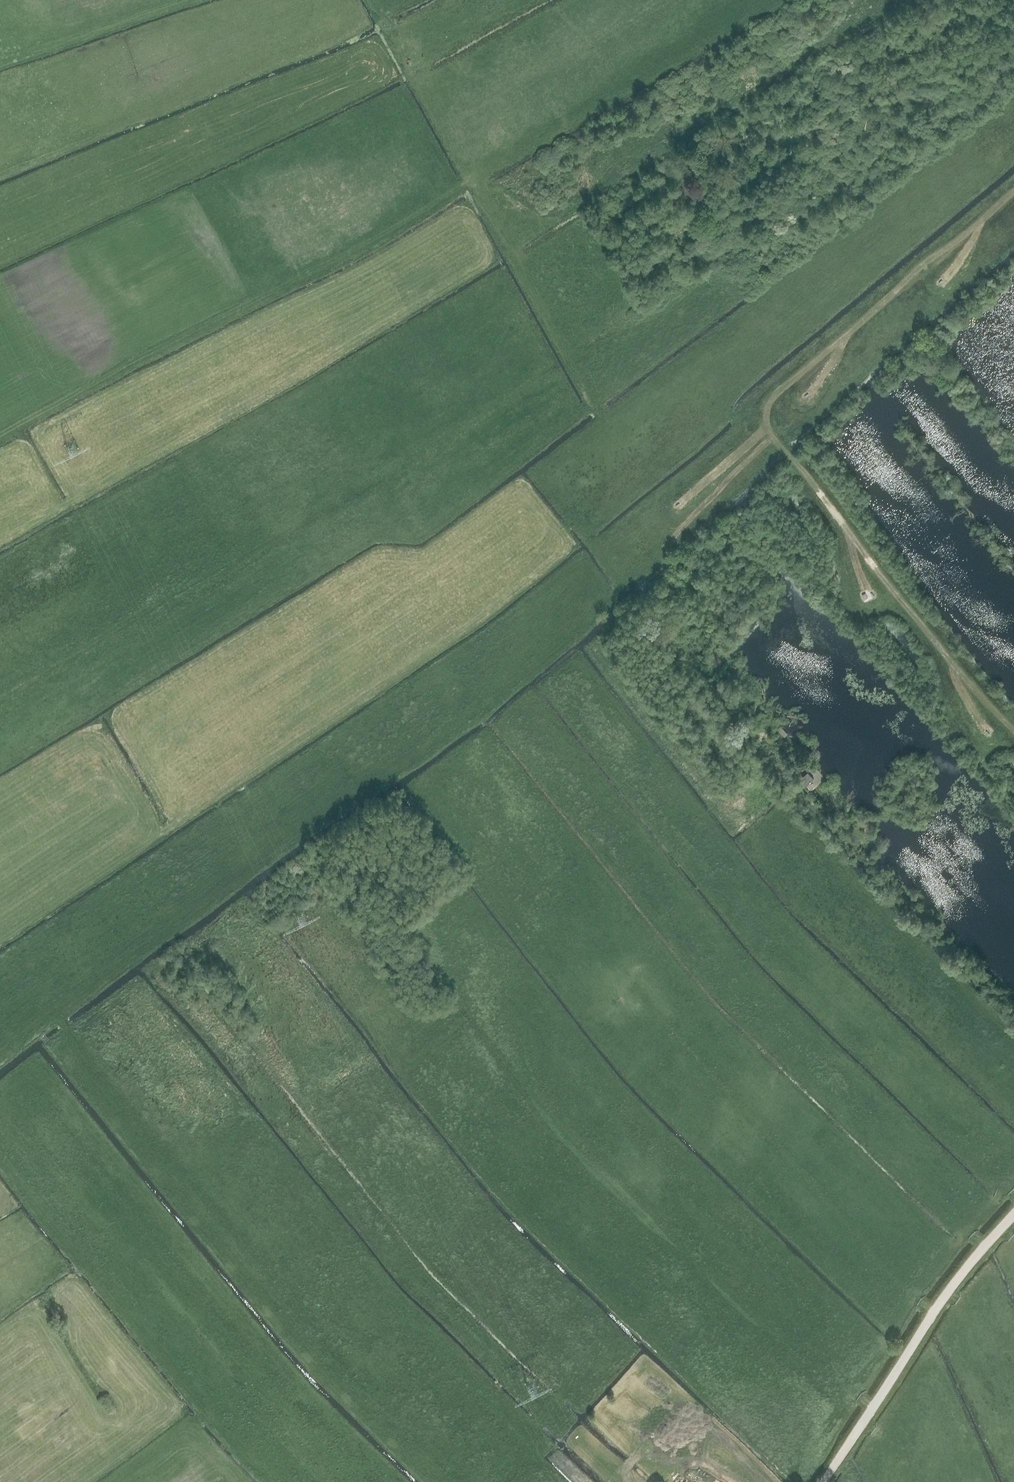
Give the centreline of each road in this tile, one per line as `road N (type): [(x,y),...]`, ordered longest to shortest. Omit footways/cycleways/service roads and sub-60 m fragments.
road 1 (track): [(1013,190),(917,267),(766,410),(771,435),(1013,730)]
road 2 (track): [(823,1481),(940,1303),(1013,1215)]

